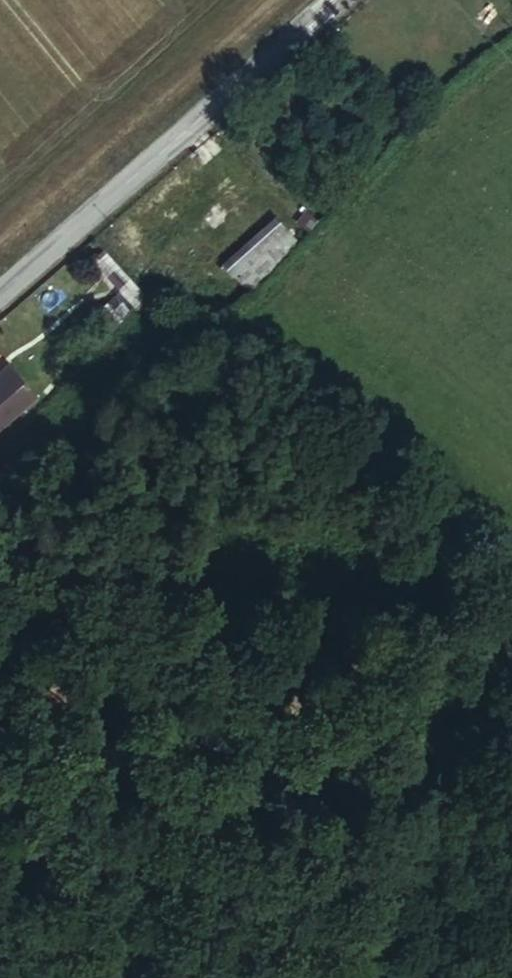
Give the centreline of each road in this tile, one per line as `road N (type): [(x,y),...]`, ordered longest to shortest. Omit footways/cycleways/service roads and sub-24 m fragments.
road 1 (track): [(0,563),(55,548),(148,560),(324,593),(511,647)]
road 2 (unclassified): [(334,0),(0,284)]
road 3 (track): [(511,658),(418,977)]

